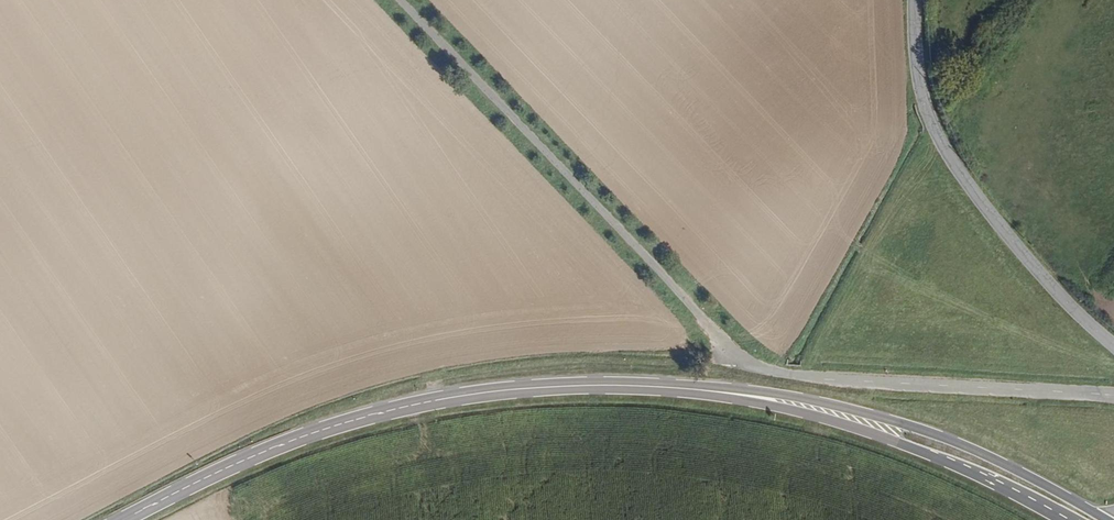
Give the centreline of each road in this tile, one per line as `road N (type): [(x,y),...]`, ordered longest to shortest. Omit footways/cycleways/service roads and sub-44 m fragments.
road 1 (unclassified): [(401,0),(751,364),(830,380),(1113,395)]
road 2 (secondary): [(774,400),(645,387),(467,396),(341,424),(128,519)]
road 3 (unclassified): [(914,0),(922,92),(950,156),(1053,288),(1113,345)]
road 4 (secondary): [(1108,519),(949,439),(815,401),(774,400)]
road 5 (secondary): [(774,400),(929,454),(1061,519)]

